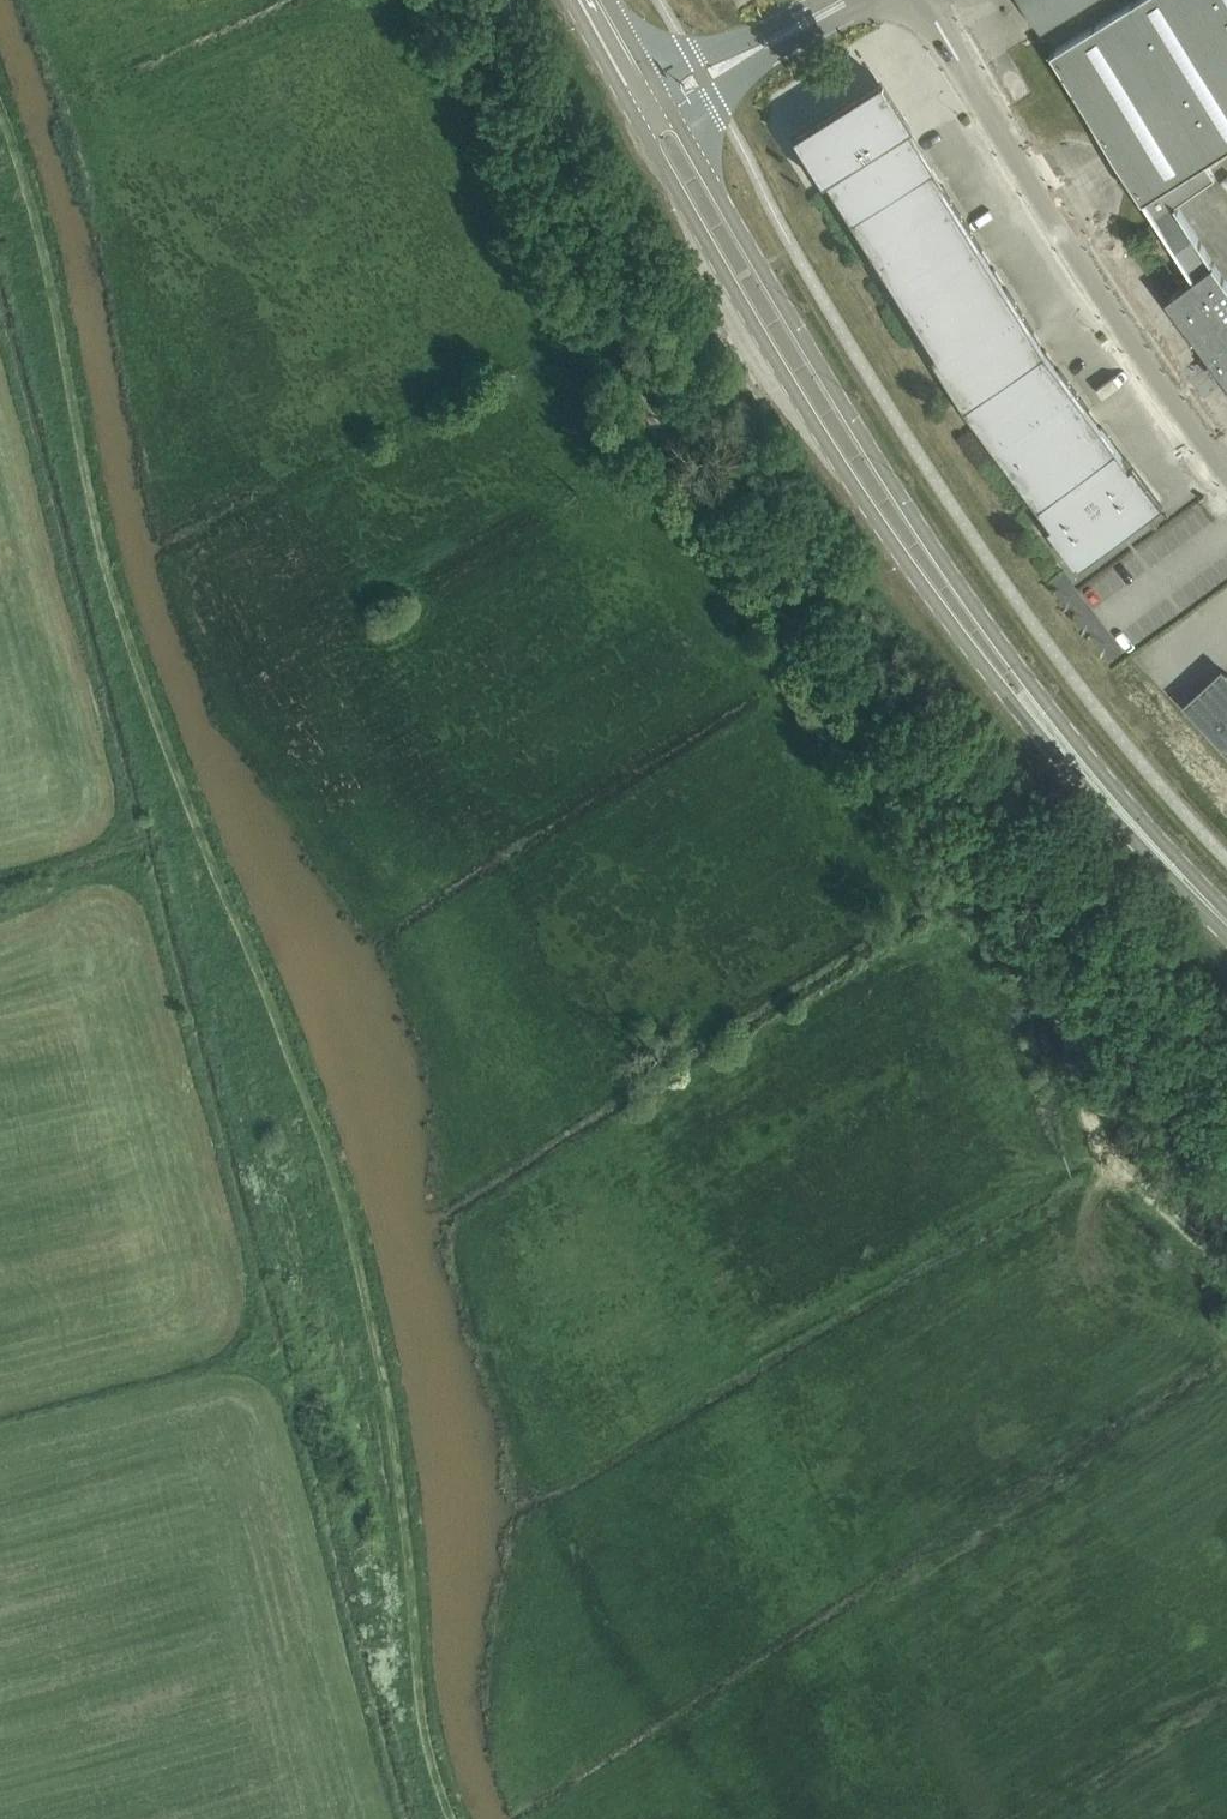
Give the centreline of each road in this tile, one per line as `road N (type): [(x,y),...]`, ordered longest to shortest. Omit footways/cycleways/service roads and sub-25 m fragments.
road 1 (primary): [(1226,909),(1116,802),(878,488),(655,113)]
road 2 (unclassified): [(1226,480),(1118,327),(923,0)]
road 3 (unclassified): [(655,113),(837,0)]
road 4 (primary): [(655,113),(587,0)]

